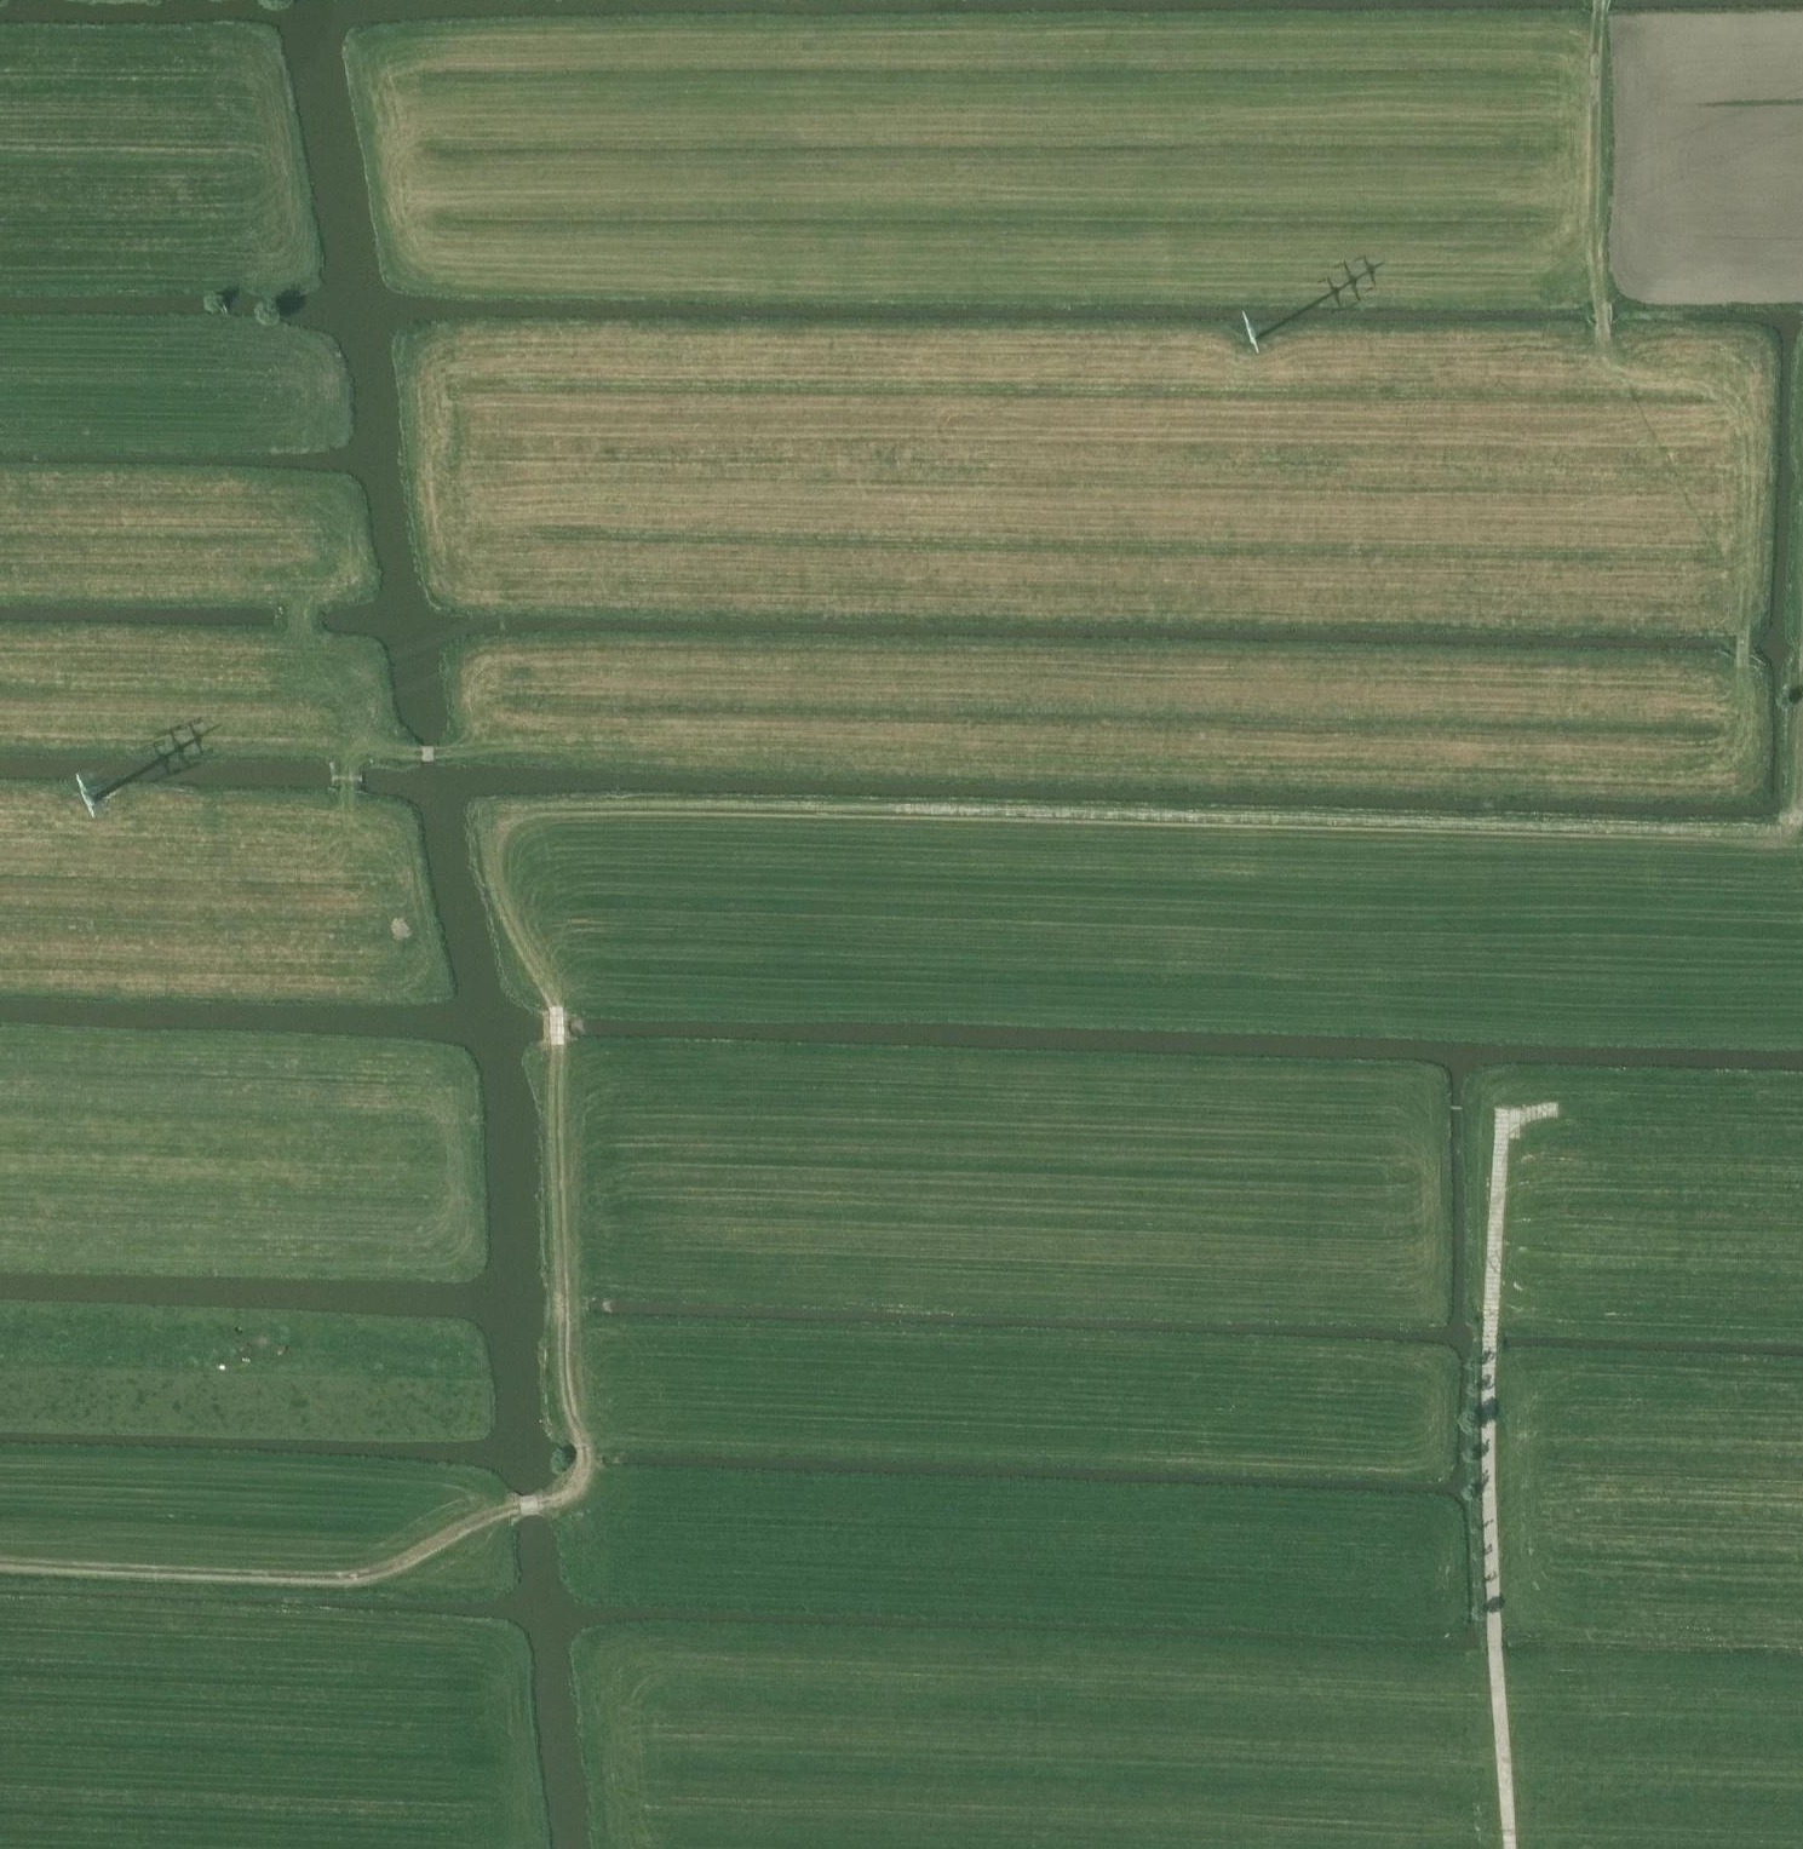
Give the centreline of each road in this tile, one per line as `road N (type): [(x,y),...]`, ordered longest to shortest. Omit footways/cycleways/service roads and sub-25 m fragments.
road 1 (track): [(500,807),(483,825),(502,918),(559,1025),(548,1103),(564,1383),(584,1458),(577,1489),(487,1519),(381,1576),(0,1565)]
road 2 (track): [(1500,1117),(1489,1381),(1491,1570),(1511,1848)]

